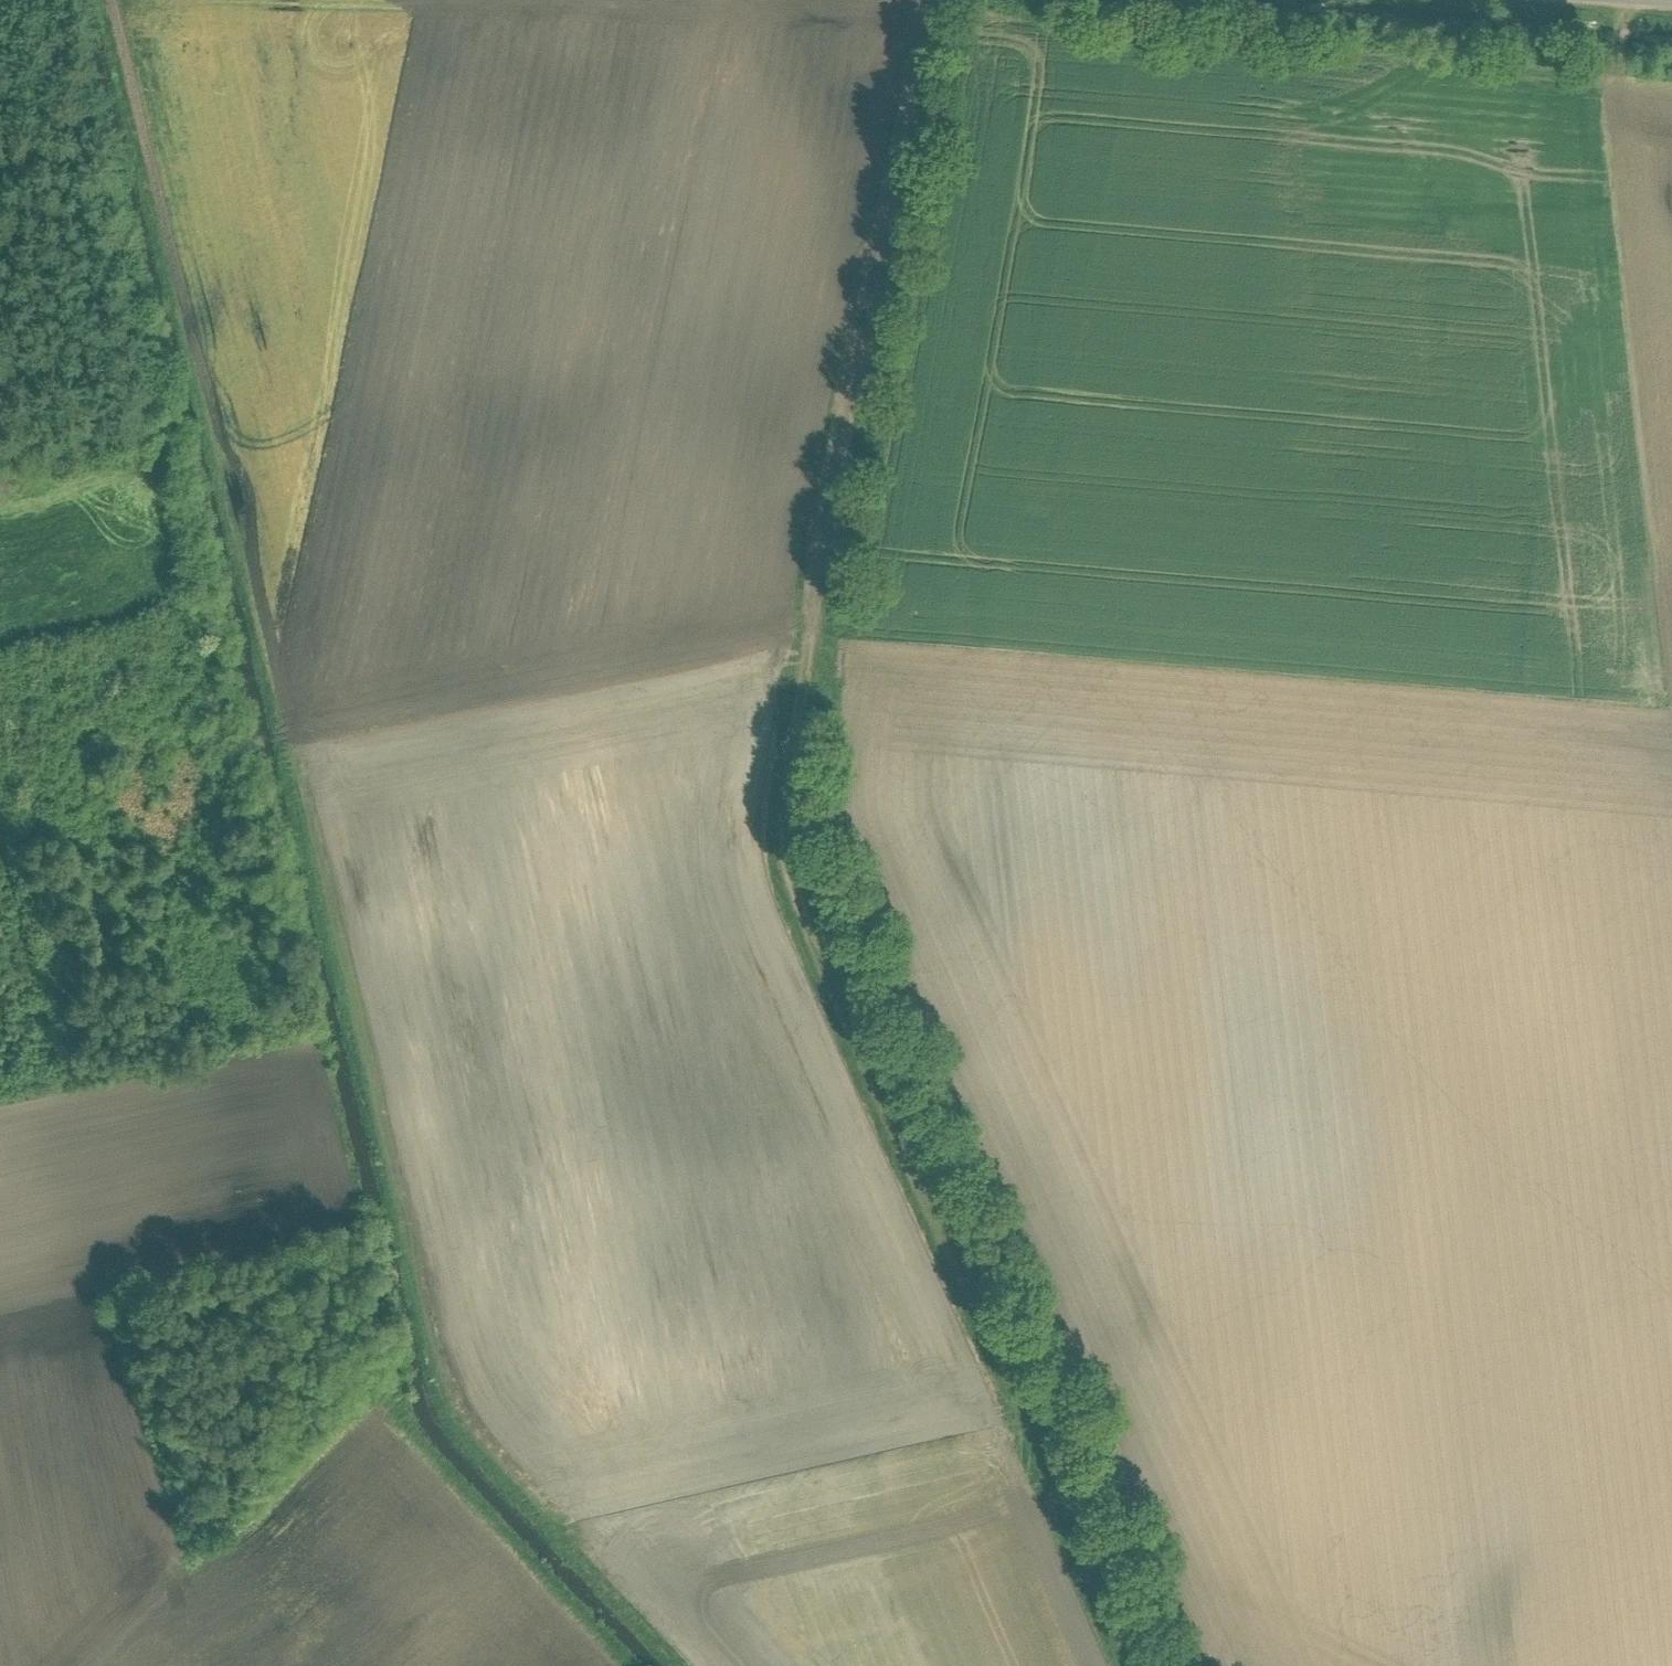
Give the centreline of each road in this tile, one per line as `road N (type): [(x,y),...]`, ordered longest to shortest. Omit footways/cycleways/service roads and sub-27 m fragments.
road 1 (track): [(1142,1665),(794,898),(781,817),(926,0)]

